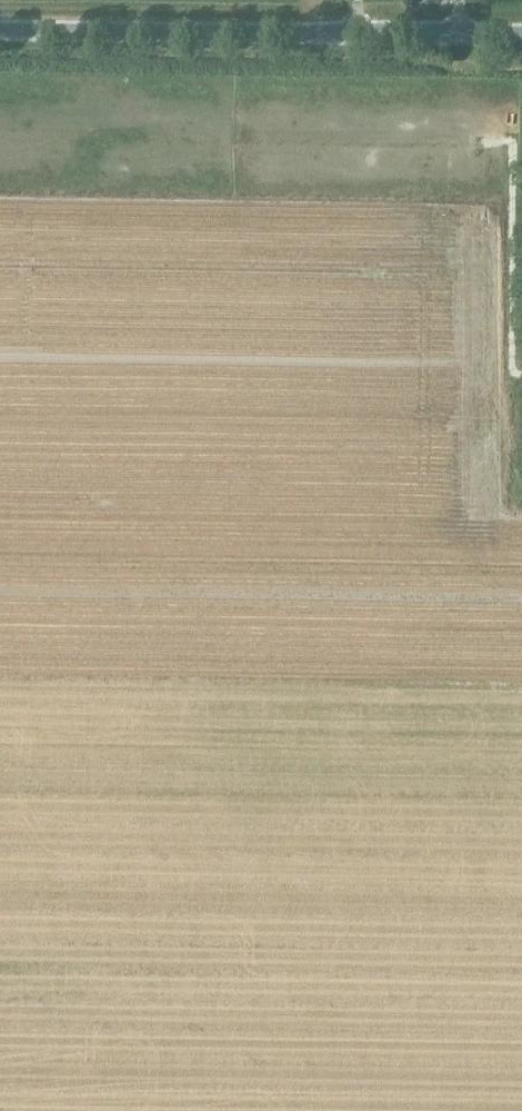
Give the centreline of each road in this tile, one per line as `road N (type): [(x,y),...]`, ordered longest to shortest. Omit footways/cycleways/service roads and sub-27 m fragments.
road 1 (unclassified): [(0,29),(521,36)]

